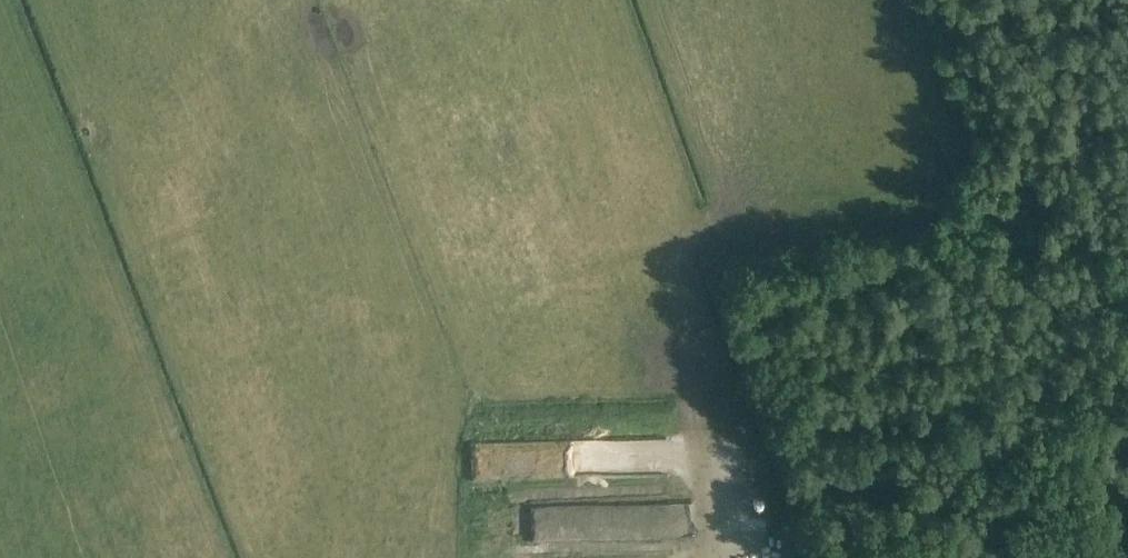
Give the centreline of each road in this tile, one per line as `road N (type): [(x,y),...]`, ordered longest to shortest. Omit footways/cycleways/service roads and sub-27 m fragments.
road 1 (track): [(820,557),(713,267),(717,259),(996,203),(1041,223),(1127,215)]

